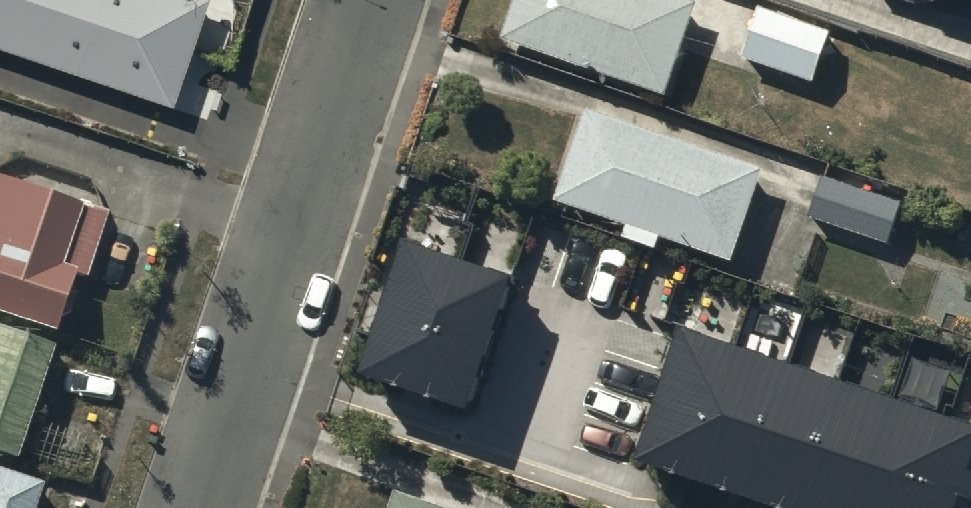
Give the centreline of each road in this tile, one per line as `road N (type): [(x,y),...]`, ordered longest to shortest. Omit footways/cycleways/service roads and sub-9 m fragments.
road 1 (residential): [(367,0),(199,507)]

